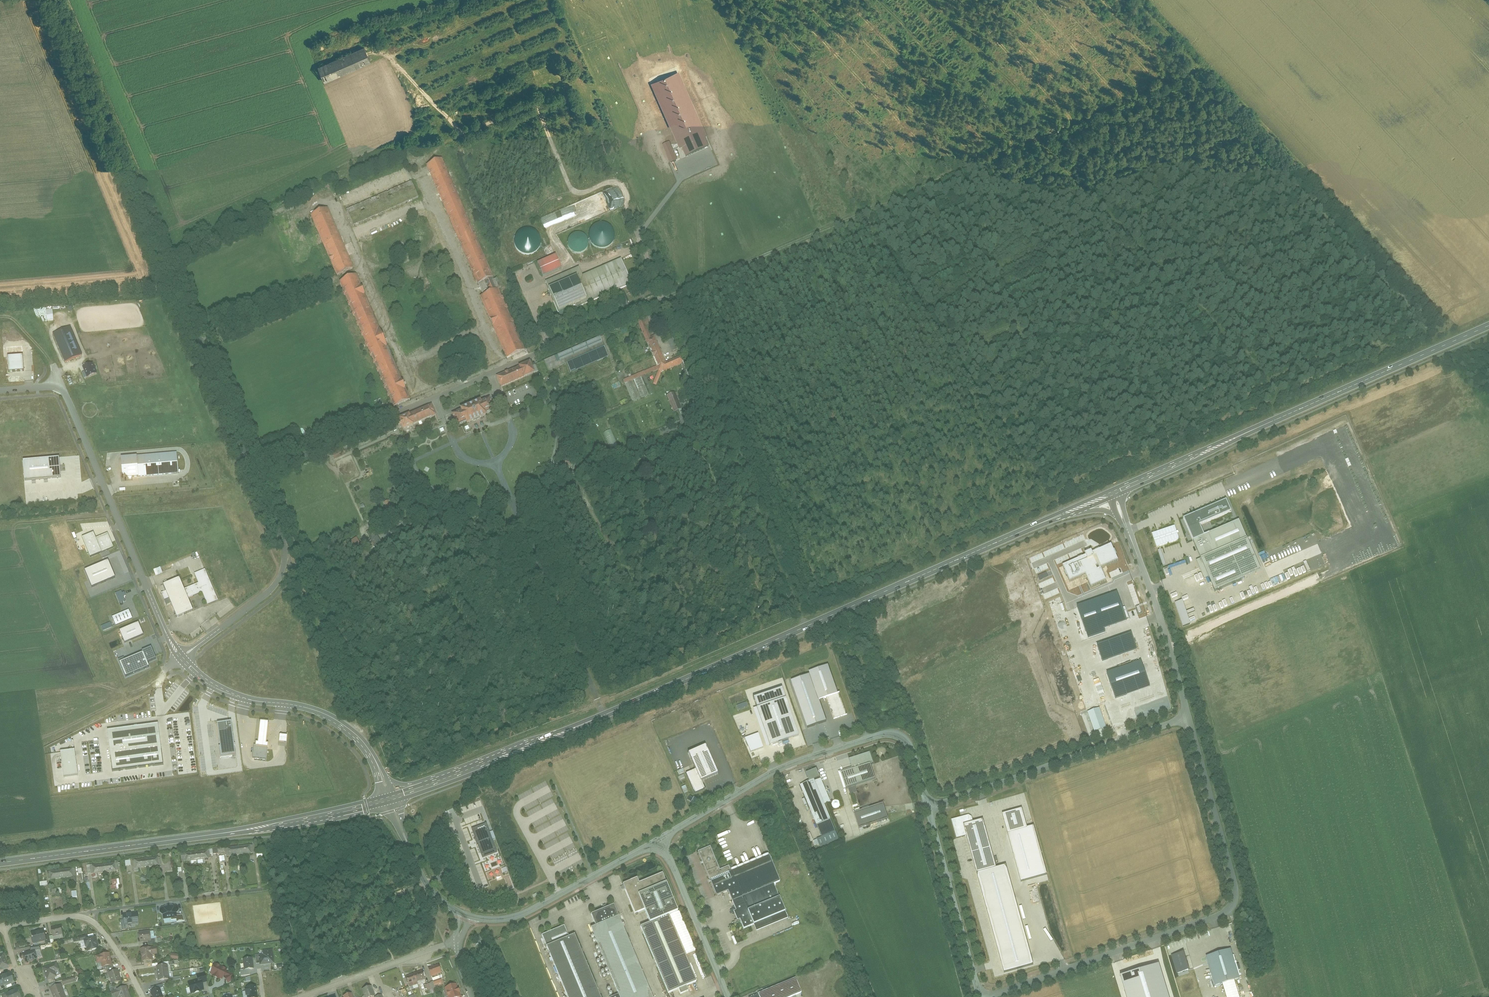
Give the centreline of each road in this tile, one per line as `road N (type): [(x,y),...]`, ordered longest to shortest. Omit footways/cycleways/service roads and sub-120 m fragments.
road 1 (primary): [(1115,492),(391,801)]
road 2 (unclassified): [(182,659),(266,596),(286,555),(54,0)]
road 3 (track): [(671,298),(1197,67)]
road 4 (track): [(936,0),(1272,408)]
road 5 (track): [(1135,0),(1453,343)]
road 6 (unclassified): [(1189,720),(1235,902),(1215,918),(987,996)]
road 7 (primary): [(391,801),(328,817),(0,863)]
road 8 (primary): [(1453,343),(1115,492)]
road 9 (residential): [(182,659),(63,386)]
road 10 (unclassified): [(928,808),(1189,720)]
road 11 (residential): [(391,801),(371,754),(337,720),(245,699),(182,659)]
road 12 (unclassified): [(1115,492),(1189,720)]
road 13 (residential): [(868,738),(785,767),(659,841)]
road 14 (residential): [(659,841),(524,914),(467,916)]
road 15 (unclassified): [(981,996),(928,808)]
road 16 (residential): [(75,916),(261,890)]
road 17 (residential): [(729,996),(659,841)]
road 18 (residential): [(305,996),(453,943)]
road 19 (residential): [(467,916),(430,888),(391,801)]

